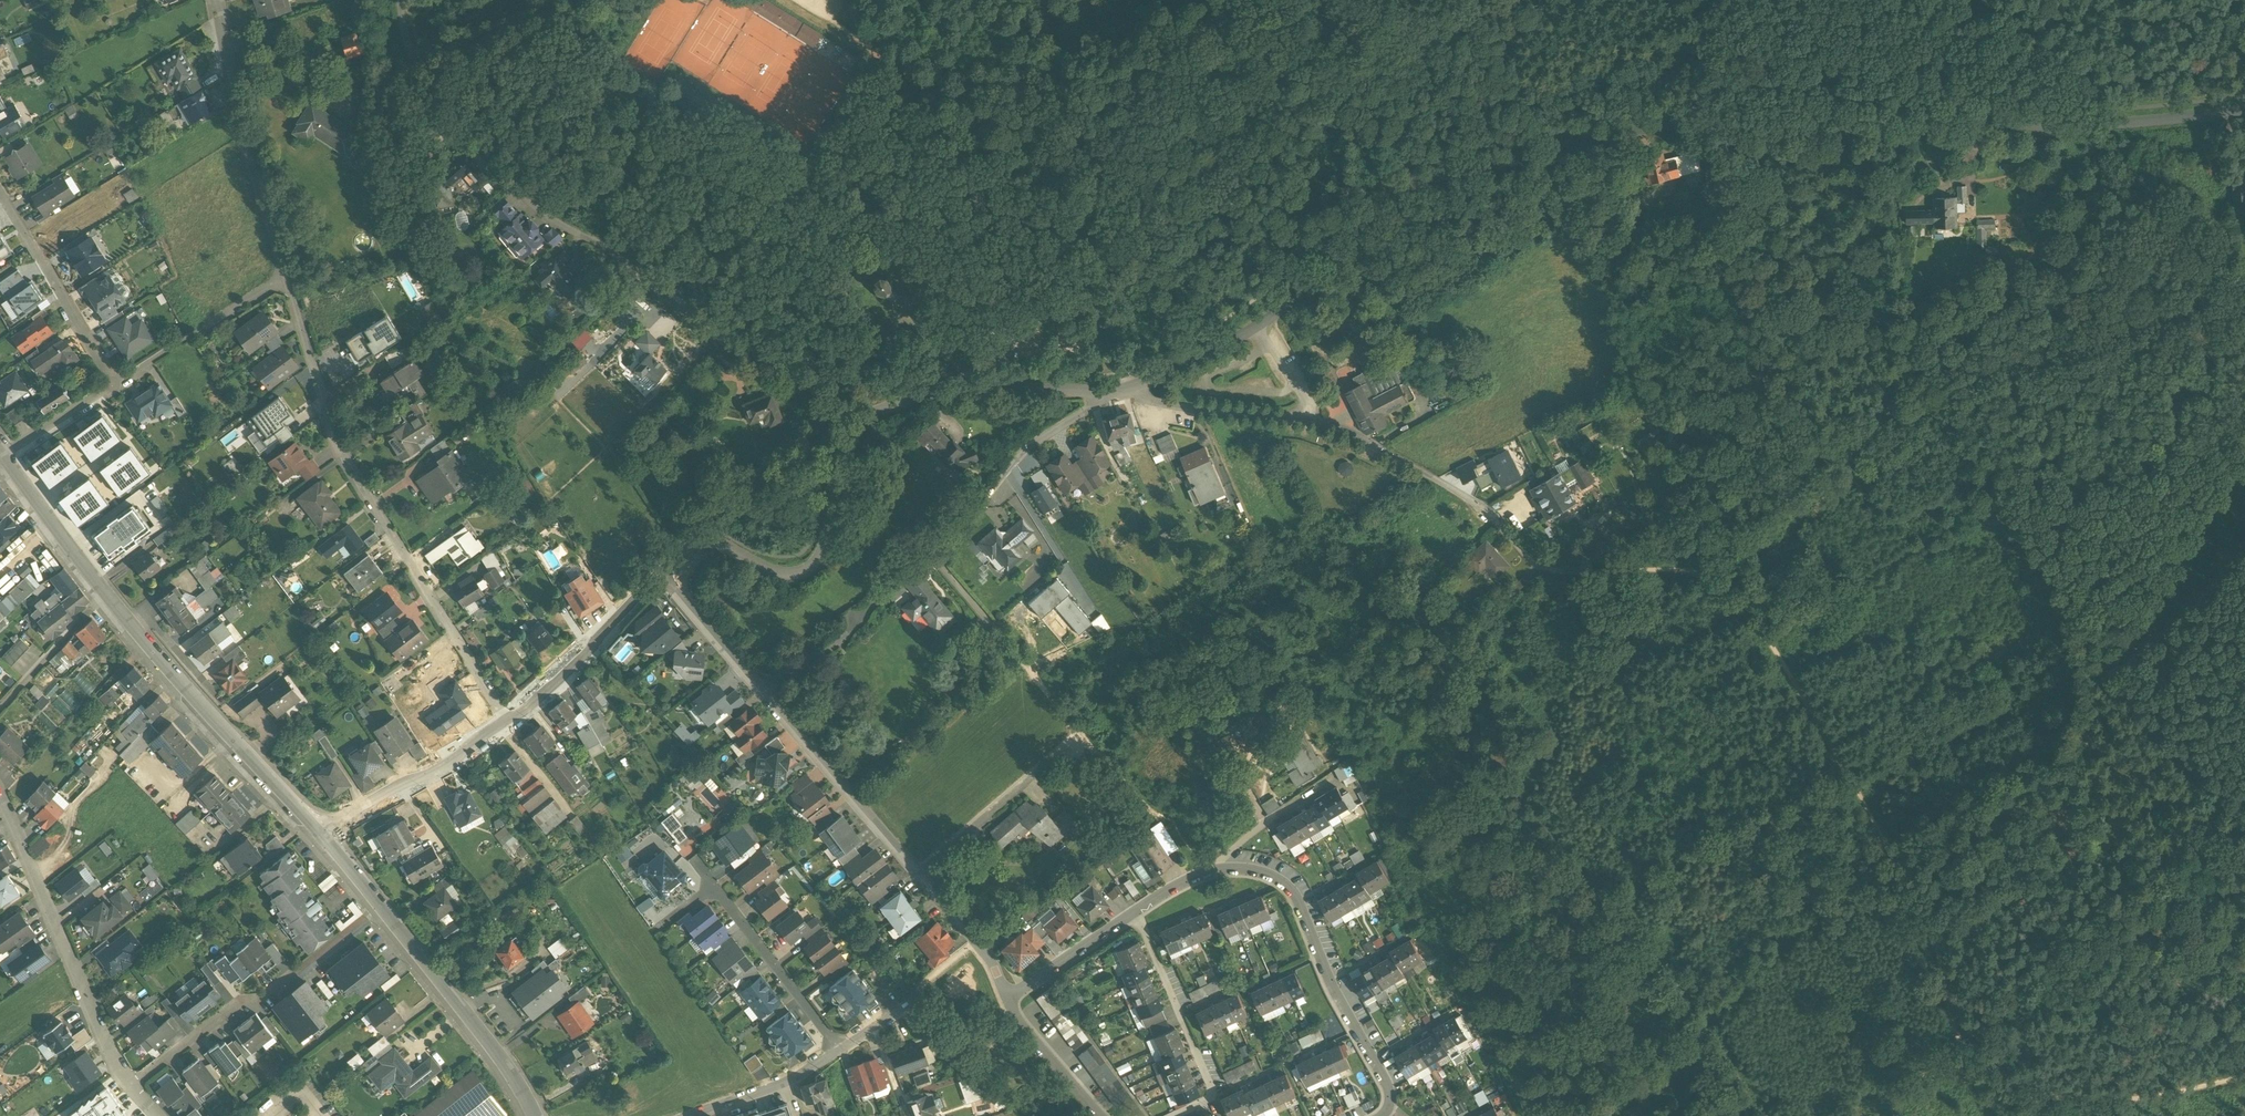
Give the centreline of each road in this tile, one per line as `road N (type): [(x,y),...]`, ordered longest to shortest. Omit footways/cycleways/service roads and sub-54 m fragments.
road 1 (residential): [(2244,109),(1844,134),(1648,128),(1418,183),(1389,199),(1334,269),(1271,316),(1129,388)]
road 2 (residential): [(903,387),(841,395),(730,346),(604,247),(543,213),(430,93),(403,36),(398,0)]
road 3 (residential): [(1010,998),(1191,882),(1244,869),(1268,874),(1300,904),(1380,1069),(1384,1115)]
road 4 (residential): [(286,278),(340,455),(509,721)]
road 5 (residential): [(1542,566),(1479,505),(1352,433),(1151,400),(1129,388)]
road 6 (residential): [(661,574),(918,873)]
road 7 (residential): [(905,398),(862,416),(842,441),(823,549),(807,570),(772,569),(707,542),(661,574)]
road 8 (residential): [(1019,657),(938,557),(1018,454),(1101,392)]
road 9 (residential): [(0,800),(117,1068),(160,1115)]
road 10 (residential): [(323,833),(515,1073),(537,1115)]
road 11 (track): [(1965,1040),(1915,890),(1830,743)]
road 12 (residential): [(104,592),(323,833)]
road 13 (residential): [(216,0),(243,150),(286,278)]
road 14 (track): [(1766,637),(1722,587),(1699,573),(1542,566)]
road 15 (residential): [(113,387),(0,192)]
road 16 (residential): [(509,721),(323,833)]
road 17 (track): [(2244,1072),(2130,1095),(2031,1088)]
road 18 (residential): [(1082,736),(918,873)]
road 19 (residential): [(661,574),(509,721)]
road 20 (residential): [(842,1048),(714,888)]
road 21 (residential): [(113,387),(286,278)]
road 22 (residential): [(1101,392),(967,388),(905,398)]
road 23 (residential): [(2,455),(104,592)]
road 24 (residential): [(690,1115),(765,1094),(842,1048)]
road 25 (residential): [(918,873),(988,955),(1010,998)]
road 26 (residential): [(0,706),(104,592)]
road 27 (residential): [(1010,998),(1021,1024),(1102,1115)]
road 28 (residential): [(2,455),(113,387)]
road 29 (track): [(1830,743),(1766,637)]

